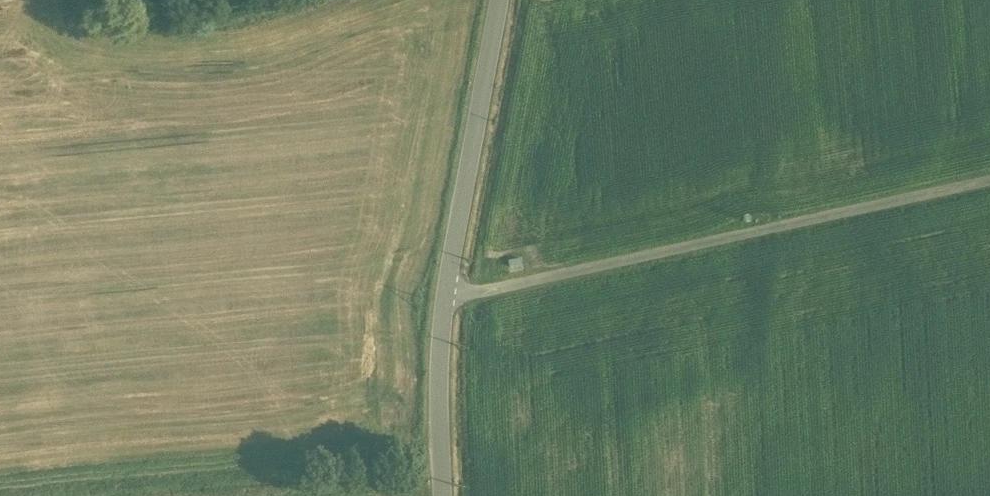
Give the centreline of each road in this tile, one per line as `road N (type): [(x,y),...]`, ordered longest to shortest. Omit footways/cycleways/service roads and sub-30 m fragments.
road 1 (tertiary): [(443,495),(439,359),(499,0)]

